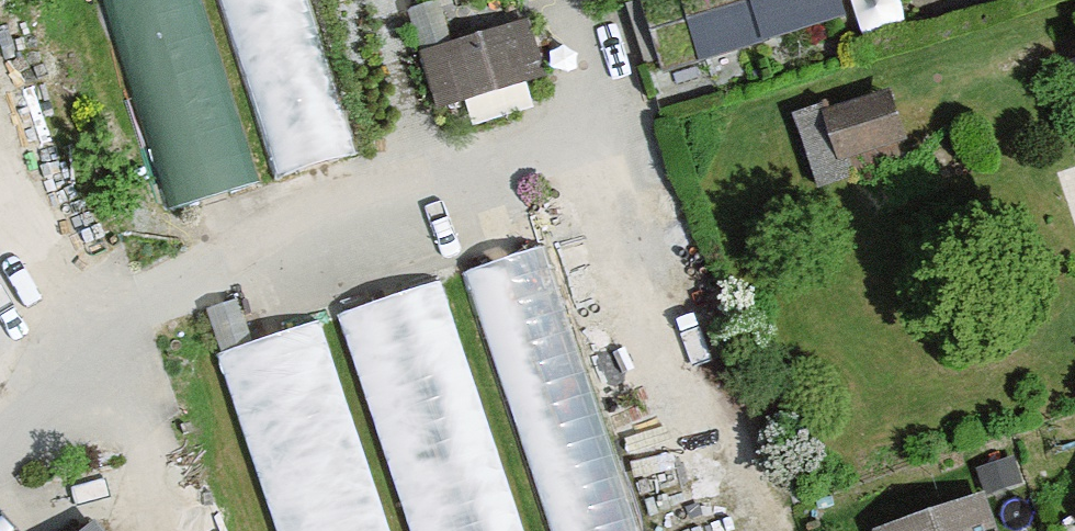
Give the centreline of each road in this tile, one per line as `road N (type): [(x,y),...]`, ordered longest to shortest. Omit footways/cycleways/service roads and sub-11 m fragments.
road 1 (residential): [(765,66),(1000,0)]

